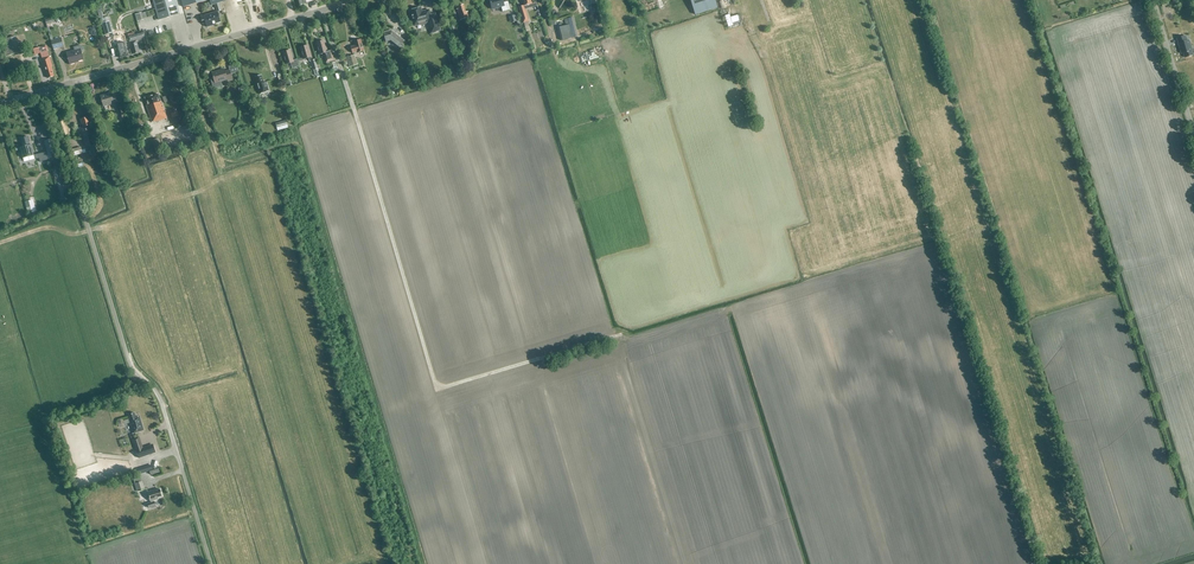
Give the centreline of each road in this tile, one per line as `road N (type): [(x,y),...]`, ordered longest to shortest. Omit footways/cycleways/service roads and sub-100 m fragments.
road 1 (track): [(322,10),(437,388),(621,334)]
road 2 (unclassified): [(210,563),(155,385),(129,357),(46,91)]
road 3 (tertiary): [(46,91),(355,0)]
road 4 (tertiary): [(1193,131),(1153,0)]

